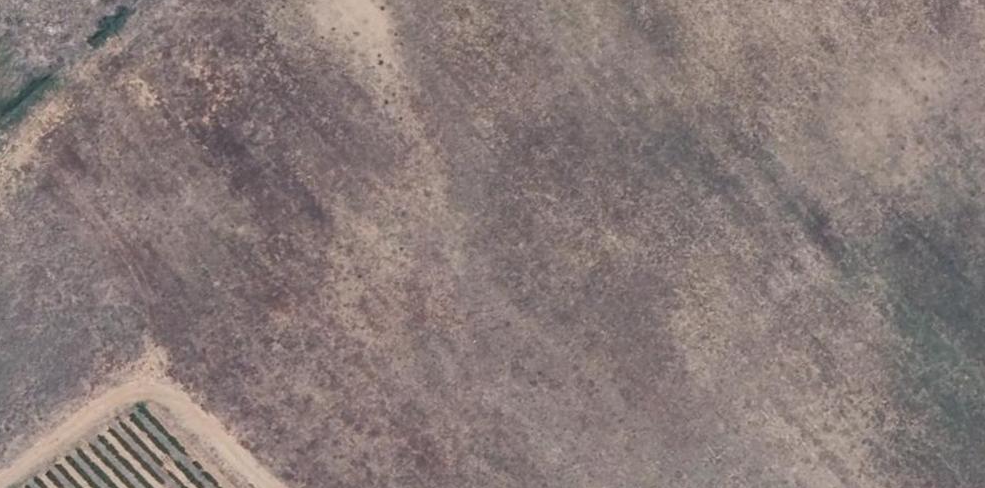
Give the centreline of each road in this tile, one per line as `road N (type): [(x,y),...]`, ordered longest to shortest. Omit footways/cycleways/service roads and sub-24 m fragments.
road 1 (track): [(275,487),(151,389),(115,400),(0,481)]

